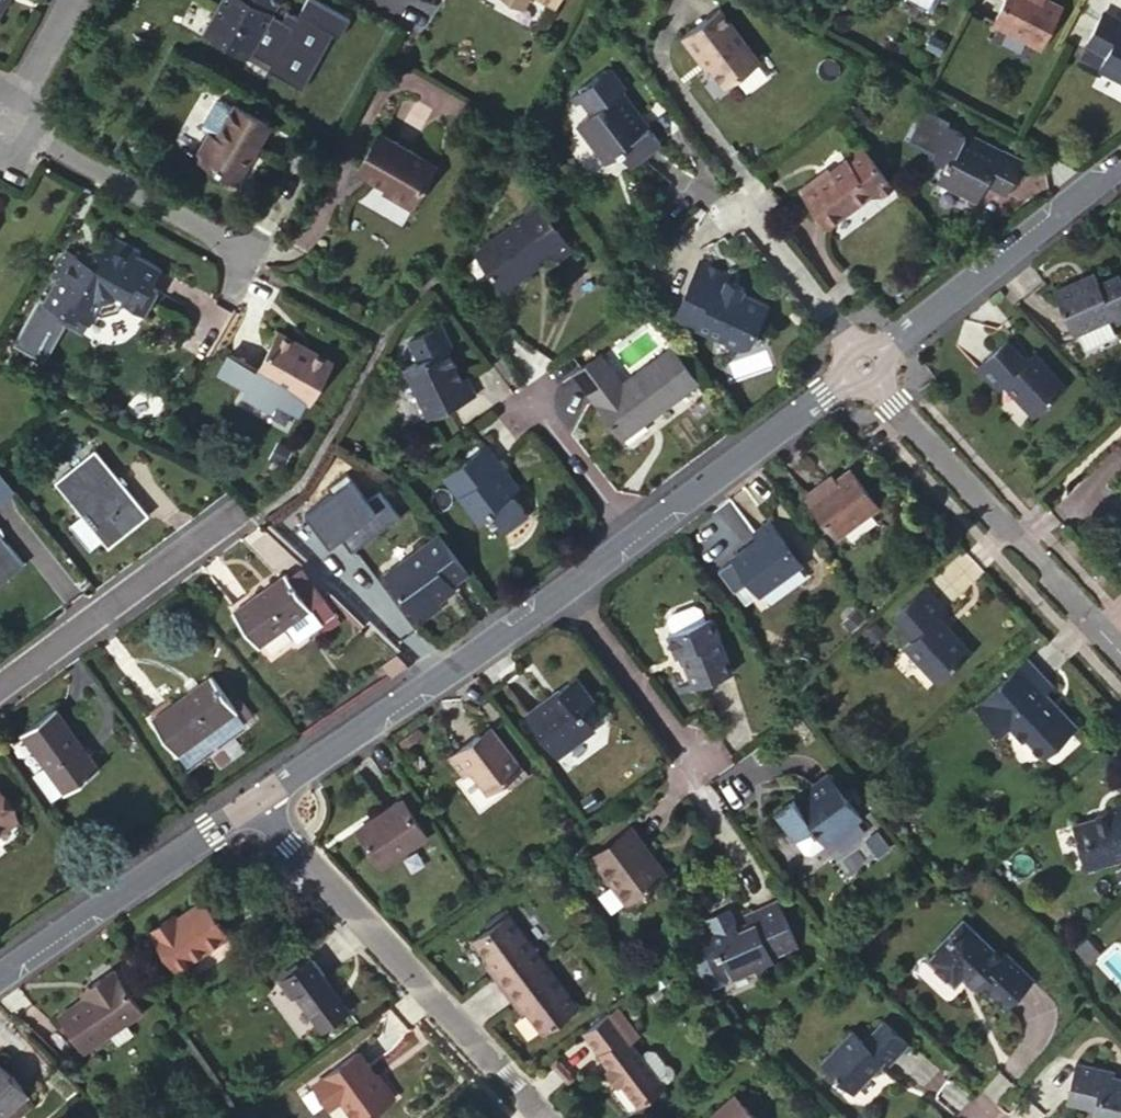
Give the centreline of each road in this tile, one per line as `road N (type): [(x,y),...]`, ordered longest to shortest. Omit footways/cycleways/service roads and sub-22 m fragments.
road 1 (residential): [(857,359),(561,591),(250,803)]
road 2 (residential): [(540,1117),(250,803)]
road 3 (residential): [(857,359),(1120,653)]
road 4 (residential): [(1120,162),(857,359)]
road 5 (residential): [(248,512),(0,685)]
road 6 (residential): [(250,803),(0,973)]
road 7 (residential): [(0,122),(239,254)]
road 8 (residential): [(69,0),(0,120)]

